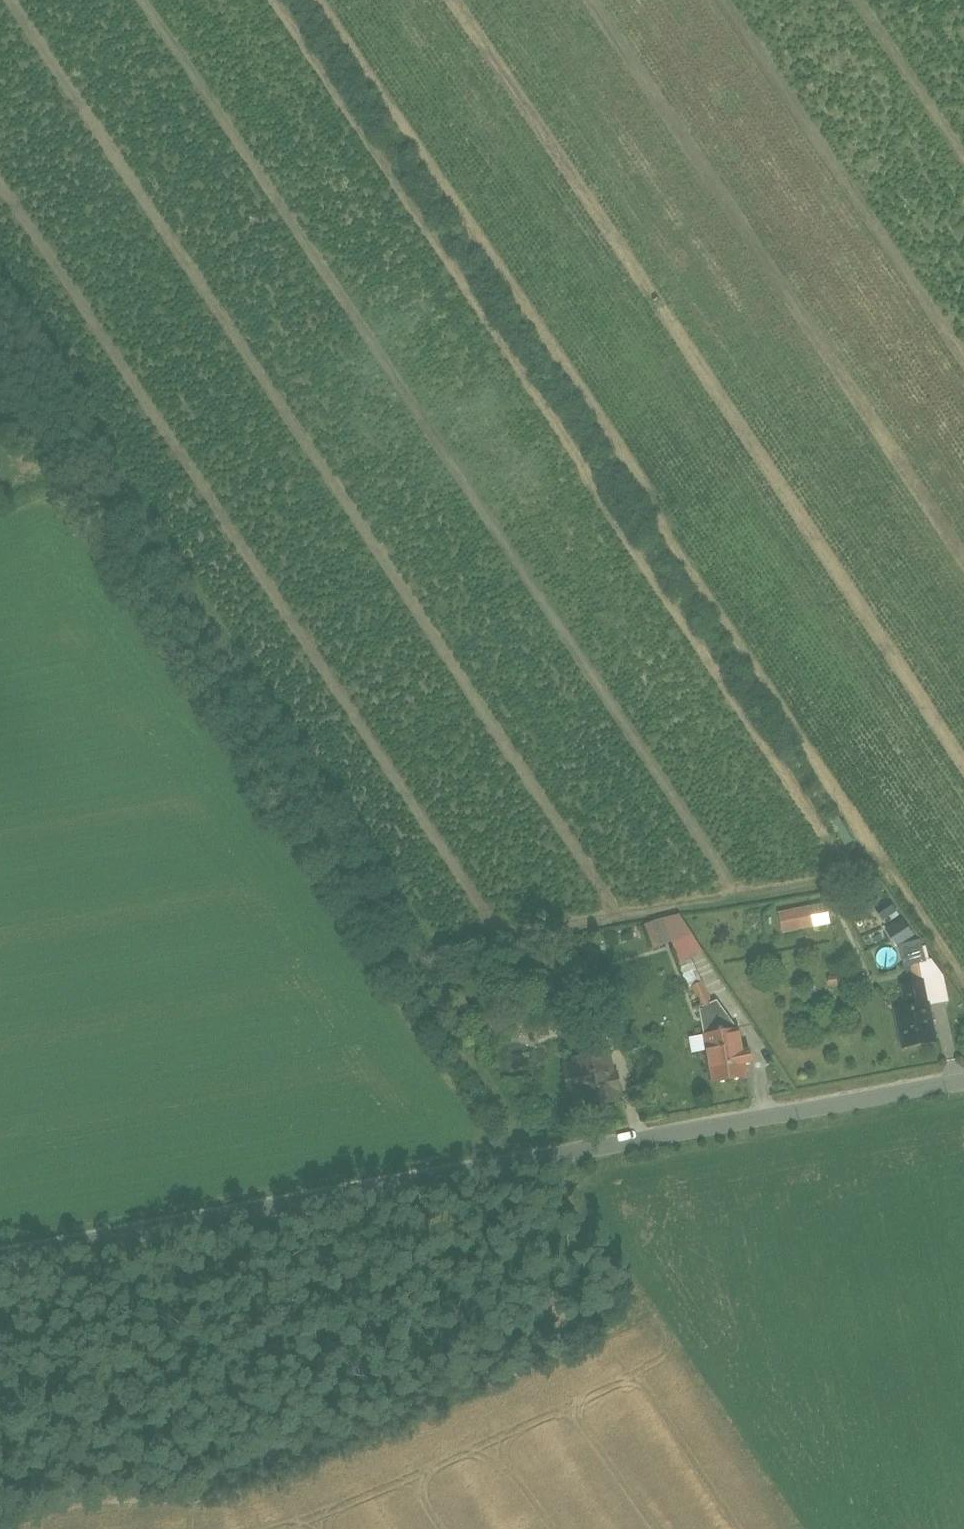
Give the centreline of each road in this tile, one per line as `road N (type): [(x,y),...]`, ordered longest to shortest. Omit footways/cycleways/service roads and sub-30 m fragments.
road 1 (unclassified): [(963,1081),(0,1259)]

